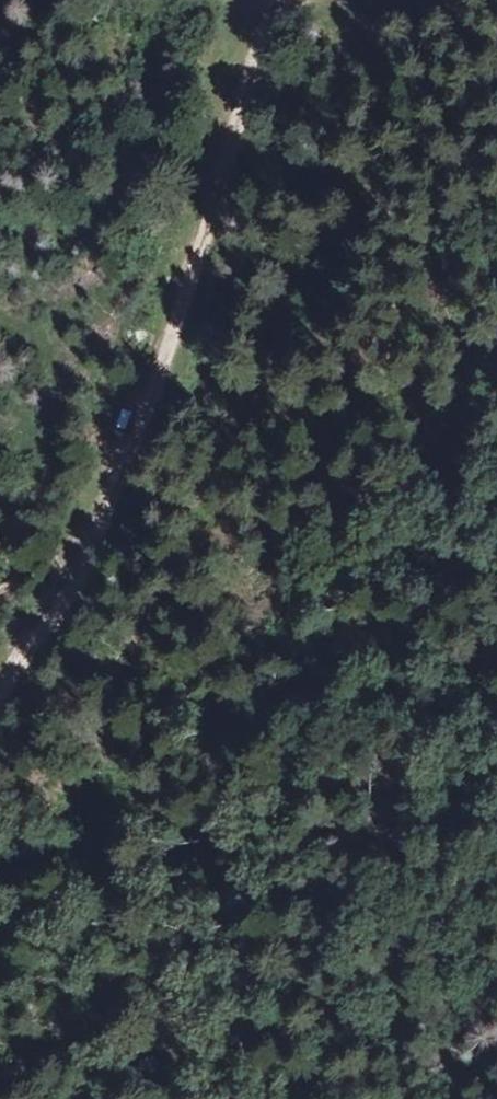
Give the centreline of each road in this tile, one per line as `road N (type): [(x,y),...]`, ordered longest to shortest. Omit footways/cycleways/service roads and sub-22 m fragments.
road 1 (track): [(269,0),(149,393),(0,720)]

